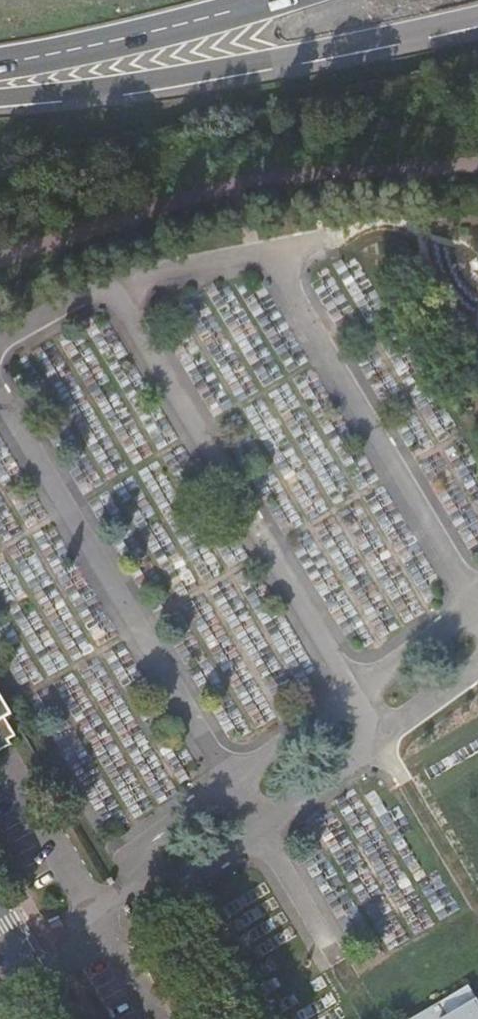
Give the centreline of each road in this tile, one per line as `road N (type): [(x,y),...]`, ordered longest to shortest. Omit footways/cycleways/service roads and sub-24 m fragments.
road 1 (motorway): [(0,100),(271,58),(477,15)]
road 2 (motorway): [(0,64),(271,0)]

